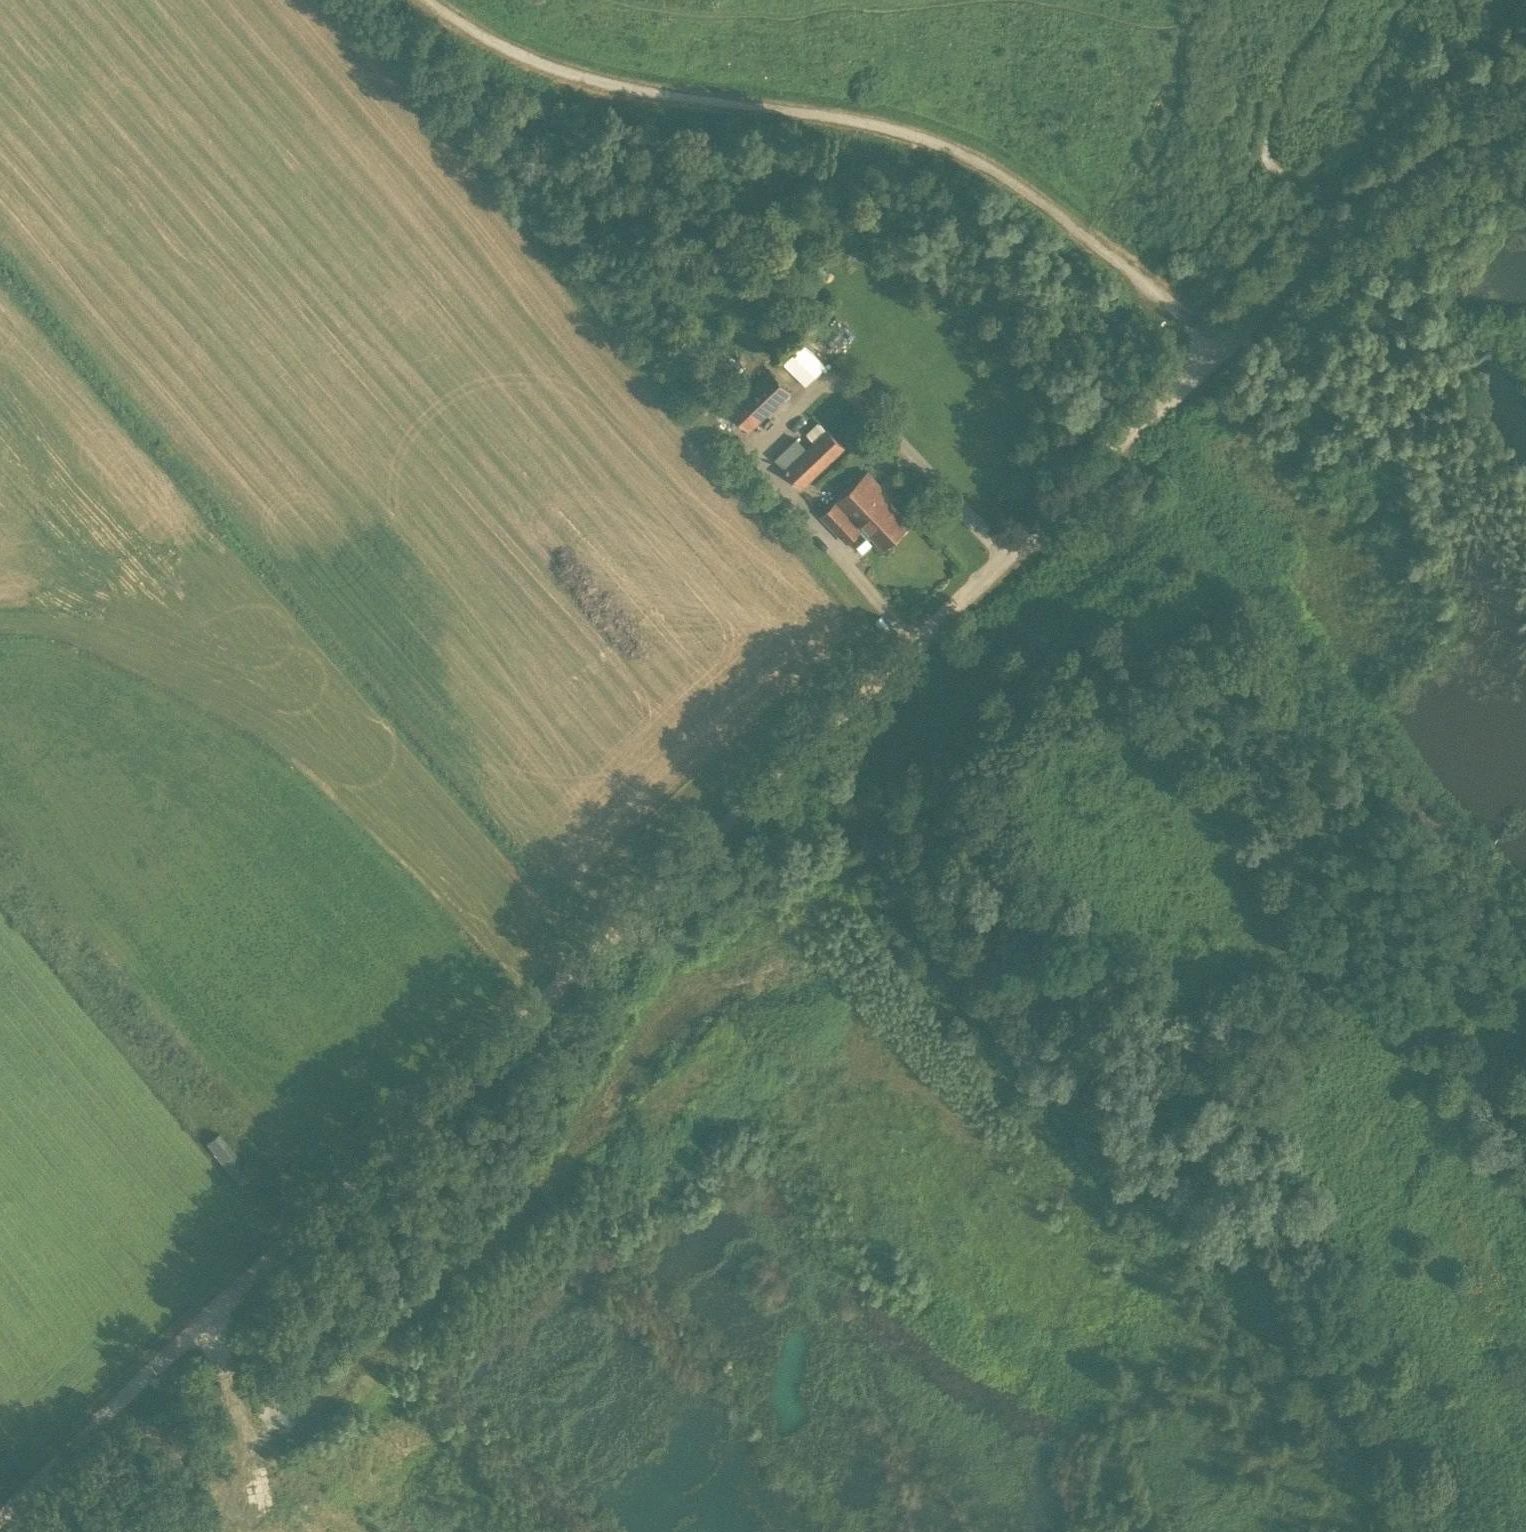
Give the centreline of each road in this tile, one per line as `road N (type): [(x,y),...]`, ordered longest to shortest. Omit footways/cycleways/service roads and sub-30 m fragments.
road 1 (track): [(0,1520),(899,658)]
road 2 (unclassified): [(899,658),(1525,57)]
road 3 (track): [(427,0),(546,68),(654,93),(882,124),(951,146),(1050,207),(1188,325)]
road 4 (track): [(1188,325),(1525,0)]

